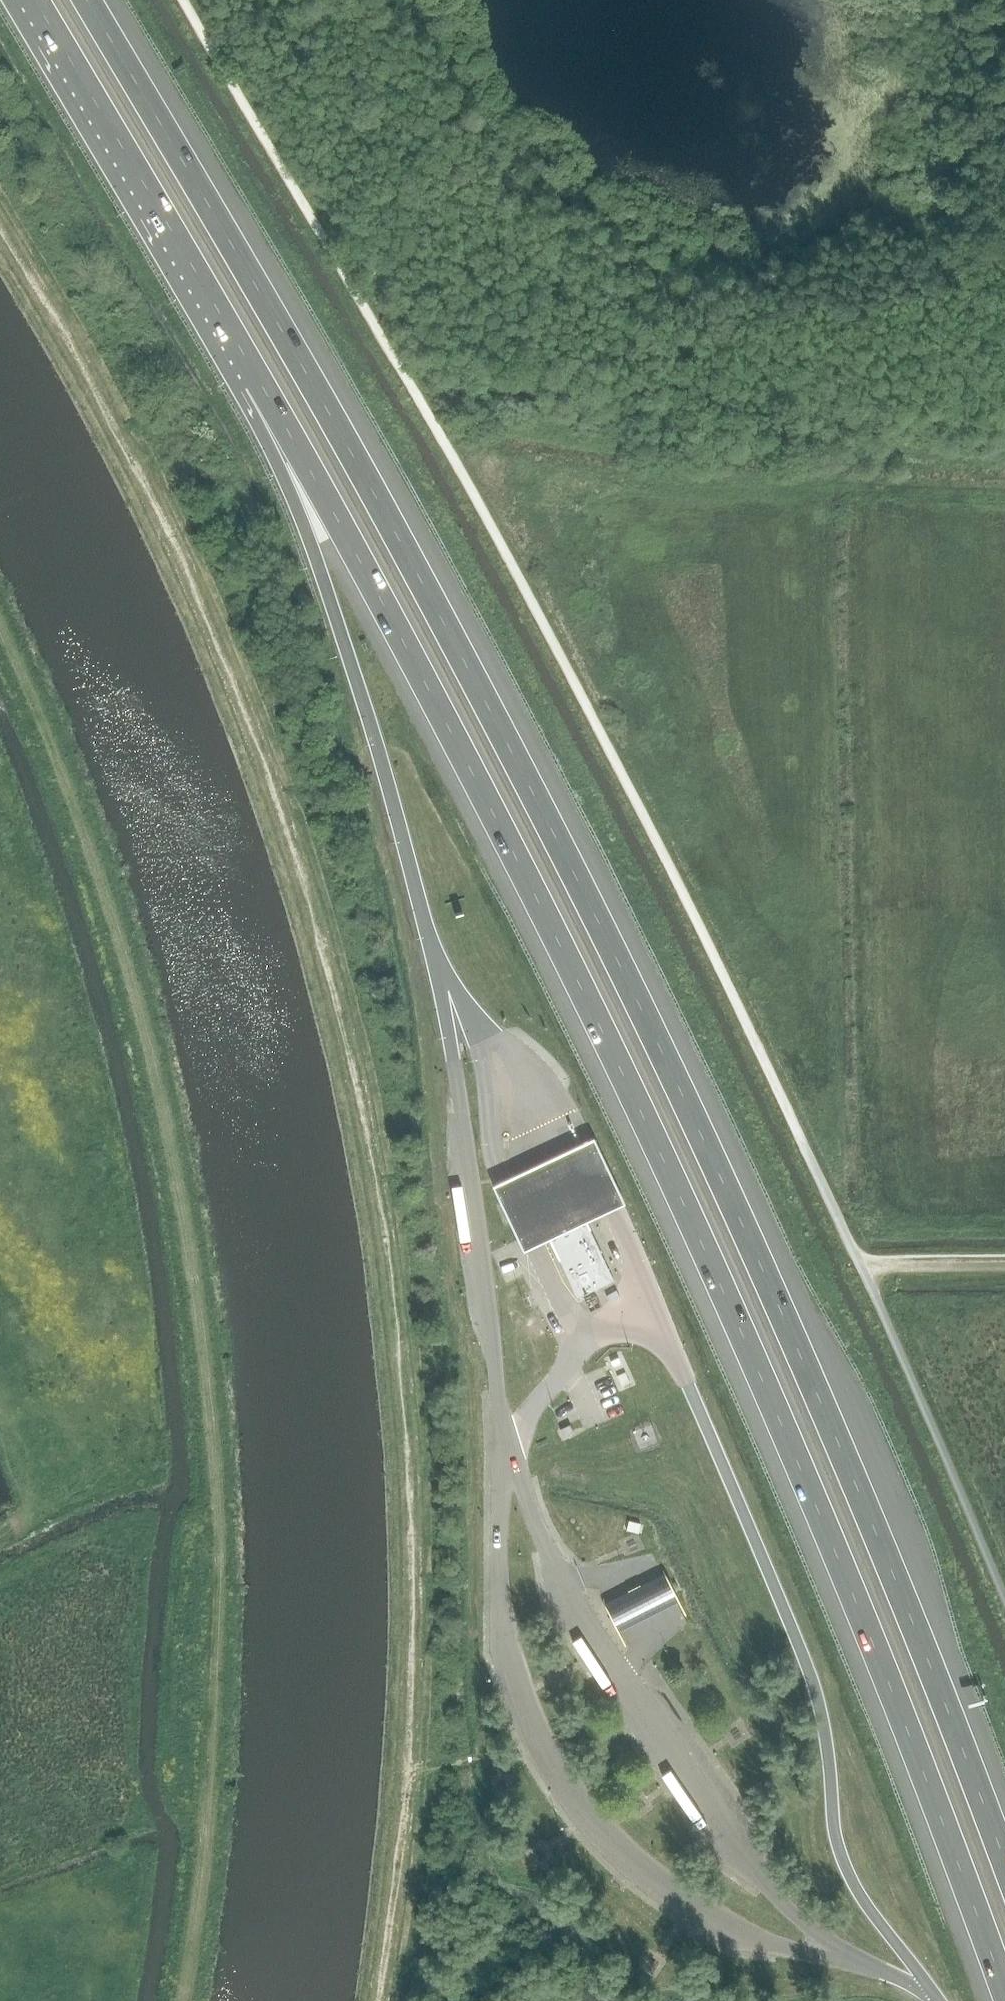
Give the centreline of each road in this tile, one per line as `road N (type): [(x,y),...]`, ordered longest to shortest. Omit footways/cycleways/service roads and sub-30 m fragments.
road 1 (motorway): [(1004,1870),(831,1415),(561,838),(87,0)]
road 2 (motorway): [(249,359),(522,869),(796,1453),(900,1705),(1004,2000)]
road 3 (track): [(0,613),(86,820),(169,1094),(209,1334),(221,1677),(186,2000)]
road 4 (motorway): [(249,359),(434,961)]
road 5 (motorway): [(36,0),(249,359)]
road 6 (track): [(862,1271),(1004,1268)]

